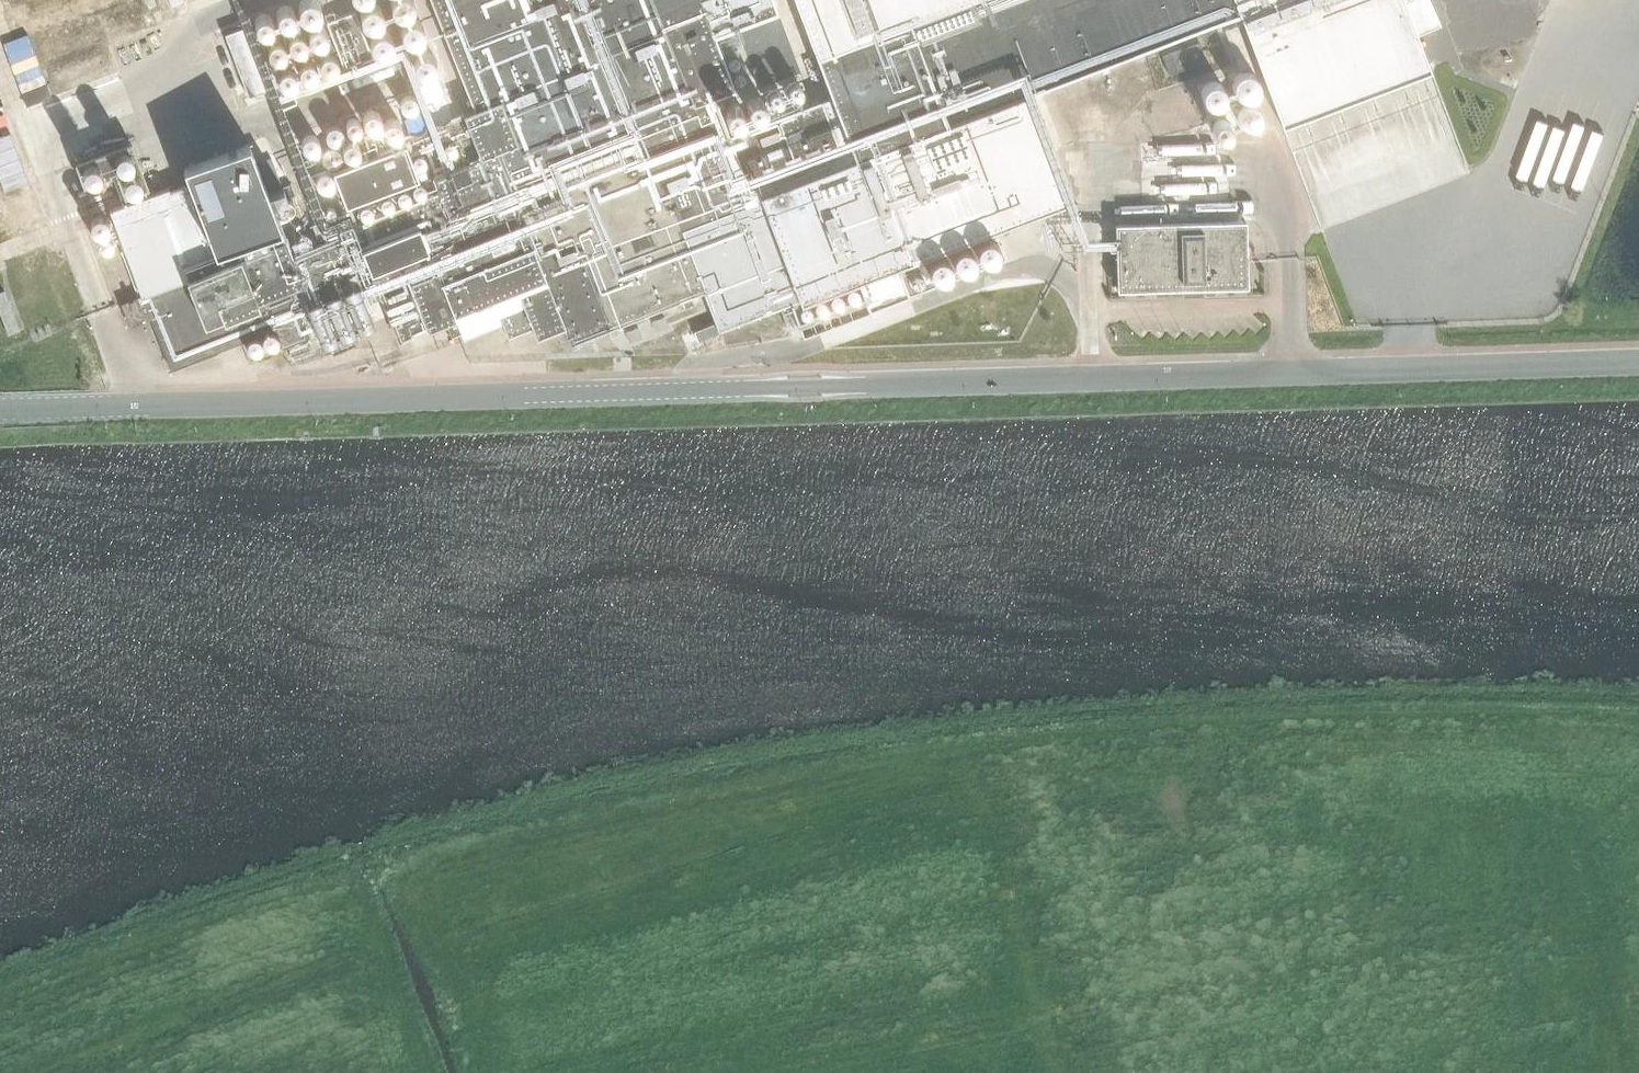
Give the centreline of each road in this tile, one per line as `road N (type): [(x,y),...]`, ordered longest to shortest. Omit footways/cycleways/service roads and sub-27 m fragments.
road 1 (track): [(1638,717),(1340,714),(1112,727),(804,769),(656,796),(377,865),(0,997)]
road 2 (tertiary): [(0,408),(1638,363)]

